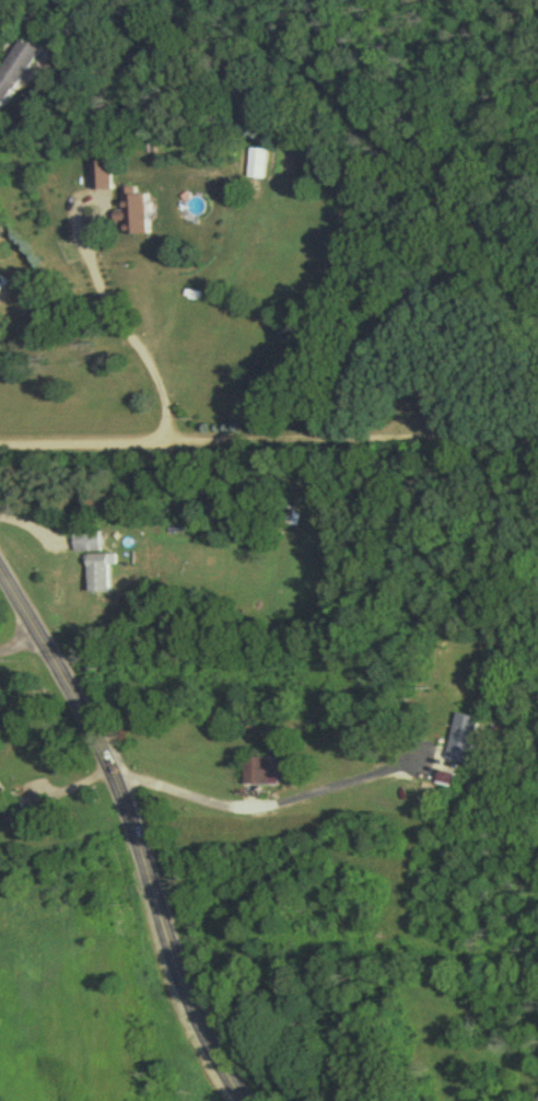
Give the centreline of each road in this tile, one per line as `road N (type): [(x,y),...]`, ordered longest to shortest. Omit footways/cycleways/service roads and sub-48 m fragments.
road 1 (tertiary): [(244,1100),(187,1005),(98,743),(0,572)]
road 2 (residential): [(0,451),(537,445)]

